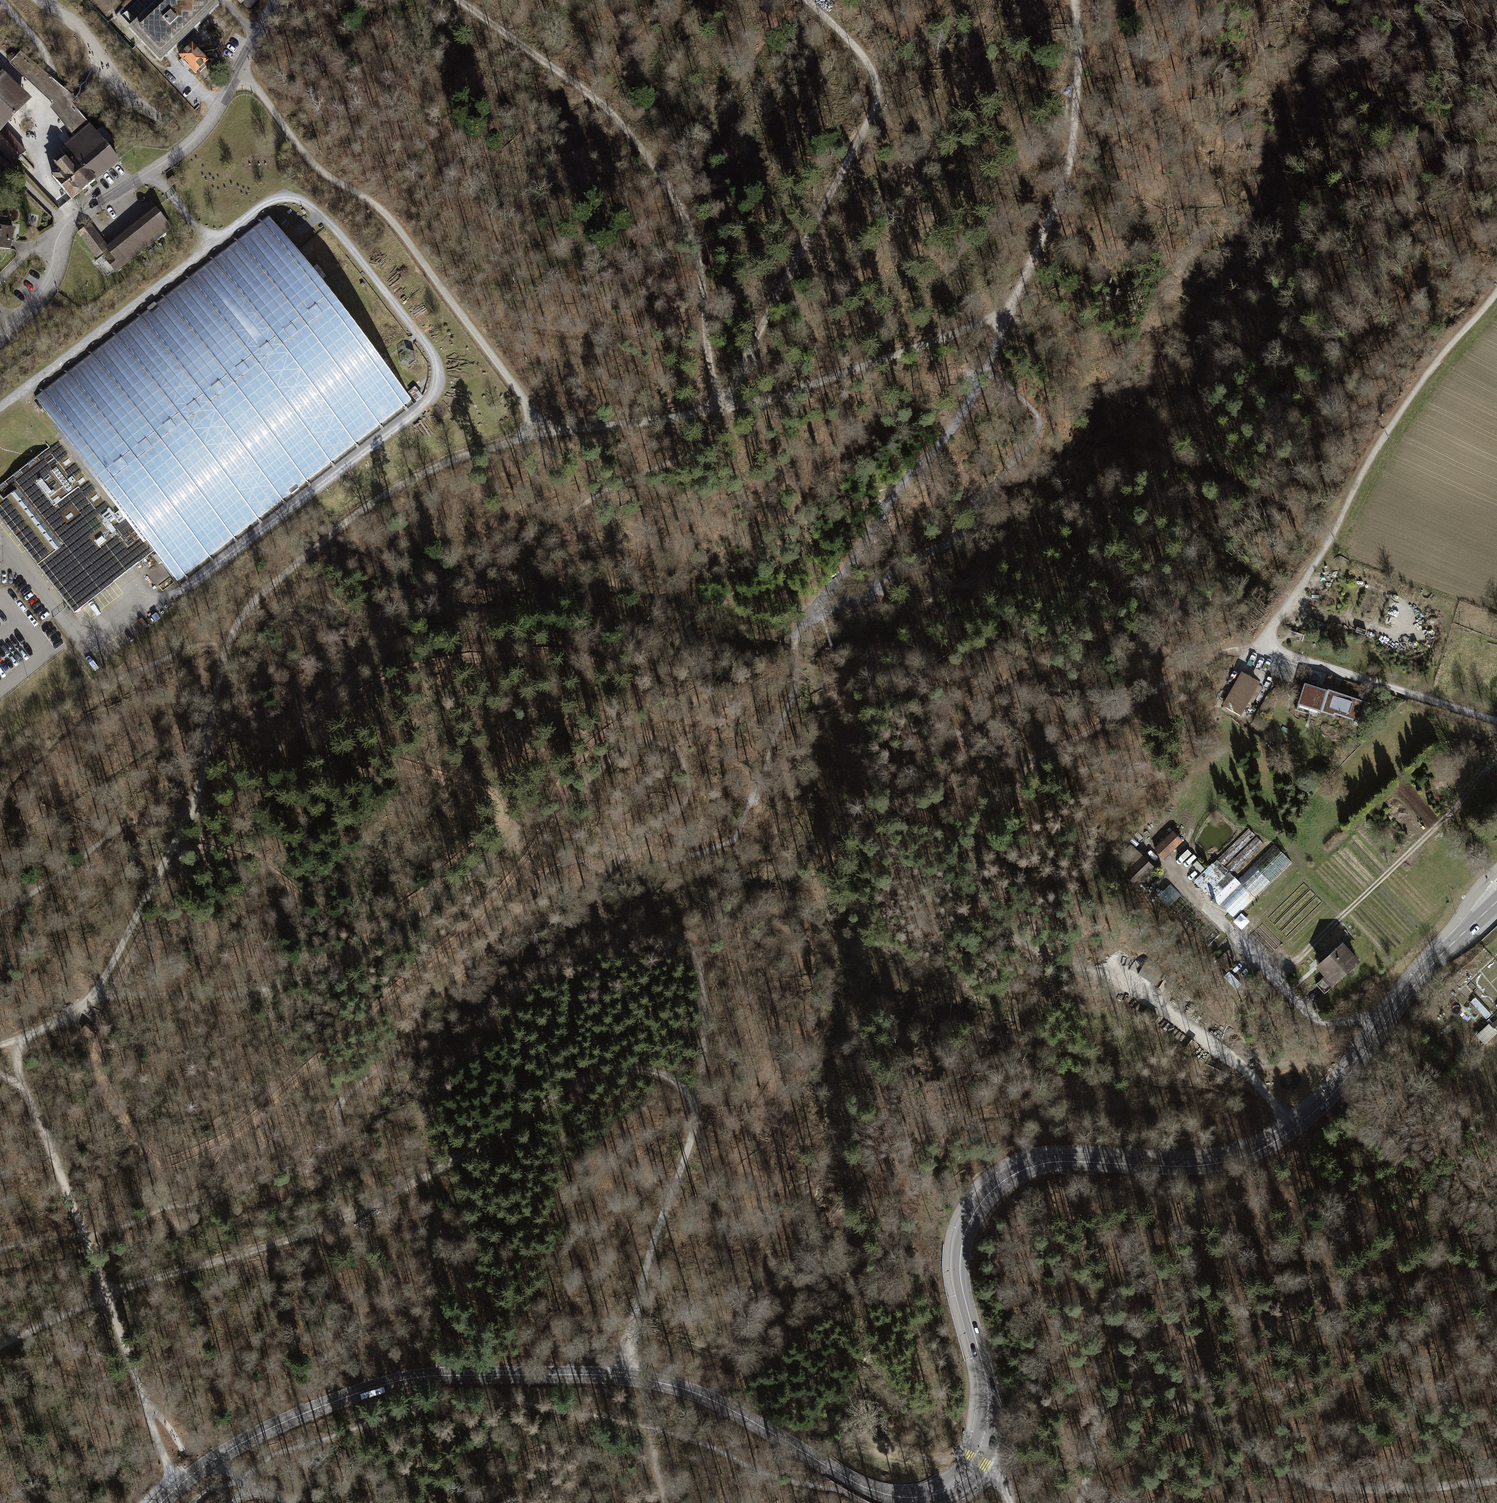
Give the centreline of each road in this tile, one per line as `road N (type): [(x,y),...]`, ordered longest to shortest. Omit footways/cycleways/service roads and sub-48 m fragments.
road 1 (track): [(23,1086),(19,1042),(90,1000),(188,816),(224,644),(259,596),(344,523),(445,462),(542,433),(715,412),(823,389),(1005,313)]
road 2 (track): [(0,406),(265,202),(295,199),(321,214),(429,348),(437,391),(183,589)]
road 3 (secondary): [(1496,901),(1423,976),(1334,1093),(1268,1146),(1206,1165),(1053,1162),(990,1193),(967,1227),(960,1263),(989,1395),(977,1460)]
road 4 (secondary): [(161,1502),(216,1458),(289,1419),(384,1383),(433,1375),(595,1374),(664,1383),(735,1413),(859,1485),(902,1497),(942,1492),(977,1460)]
road 5 (track): [(600,886),(686,797),(685,762),(663,742),(627,745),(428,906),(318,972),(242,994),(94,993)]
road 6 (track): [(695,1110),(679,1085),(660,1073),(605,1072),(346,1220),(106,1296)]
road 7 (track): [(246,1481),(282,1452),(414,1407),(517,1401),(649,1426),(772,1478),(862,1502)]
road 8 (track): [(619,1376),(692,1134),(703,1074),(703,975),(687,946),(604,926),(595,905),(600,886)]
road 9 (track): [(1496,1481),(1325,1486),(1281,1469),(1194,1409),(1132,1398),(1109,1402),(1097,1416),(1081,1502)]
road 10 (track): [(459,0),(610,112),(669,189),(699,263),(715,412)]
road 11 (track): [(809,0),(875,73),(878,105),(715,412)]
road 12 (track): [(542,433),(386,210),(315,166),(234,76)]
road 13 (track): [(1259,648),(1387,433),(1496,291)]
road 14 (residential): [(0,339),(52,284),(64,227),(189,144),(254,38)]
road 15 (track): [(143,1399),(23,1086)]
road 16 (track): [(1005,313),(1067,162),(1075,0)]
road 17 (track): [(817,606),(897,489),(954,426),(998,346)]
road 18 (track): [(1276,977),(1496,762)]
road 19 (track): [(1035,760),(985,848),(983,897),(1019,940),(1101,969)]
road 20 (track): [(1035,760),(1204,660),(1259,648)]
road 21 (track): [(1496,722),(1259,648)]
road 22 (track): [(796,684),(783,786),(760,824),(734,840)]
road 23 (track): [(600,886),(734,840)]
road 24 (track): [(734,840),(781,722)]
road 25 (track): [(644,1378),(667,1502)]

